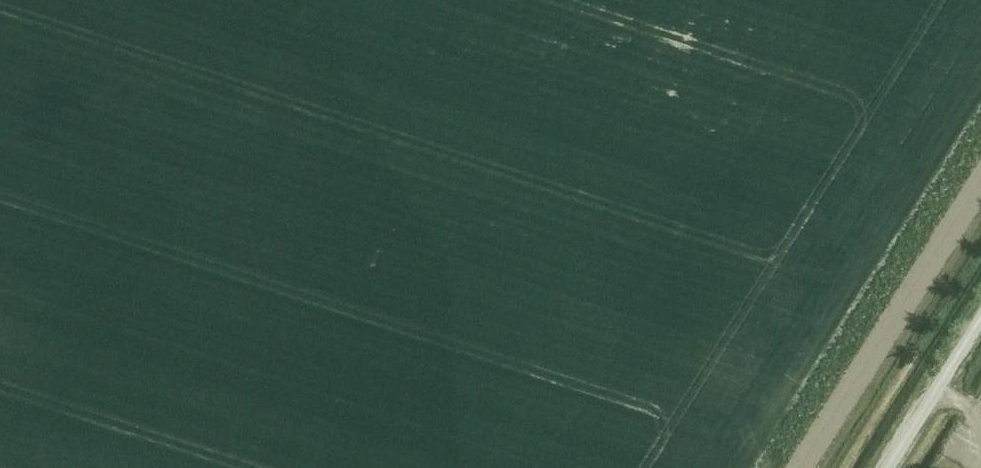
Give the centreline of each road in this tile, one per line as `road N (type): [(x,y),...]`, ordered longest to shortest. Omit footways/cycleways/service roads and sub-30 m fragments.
road 1 (unclassified): [(889,467),(980,321)]

